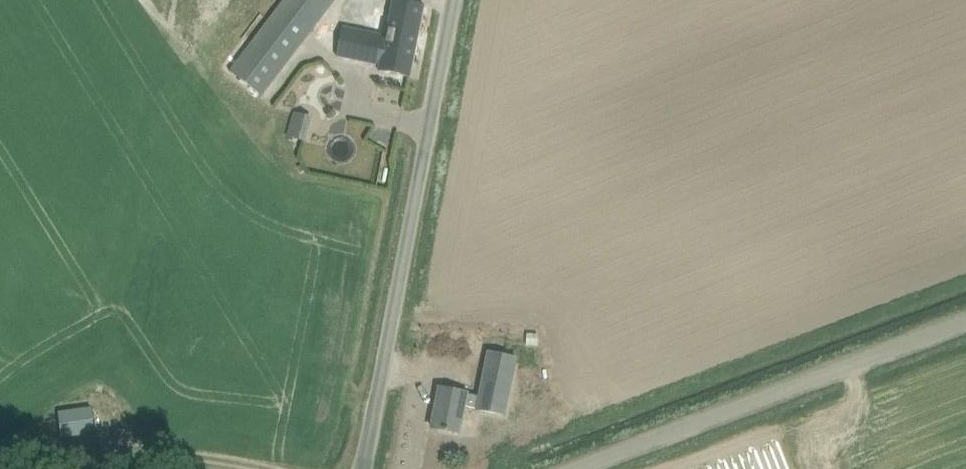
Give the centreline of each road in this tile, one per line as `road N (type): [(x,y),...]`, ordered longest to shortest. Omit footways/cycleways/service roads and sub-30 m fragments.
road 1 (unclassified): [(364,468),(453,0)]
road 2 (unclassified): [(570,468),(965,320)]

